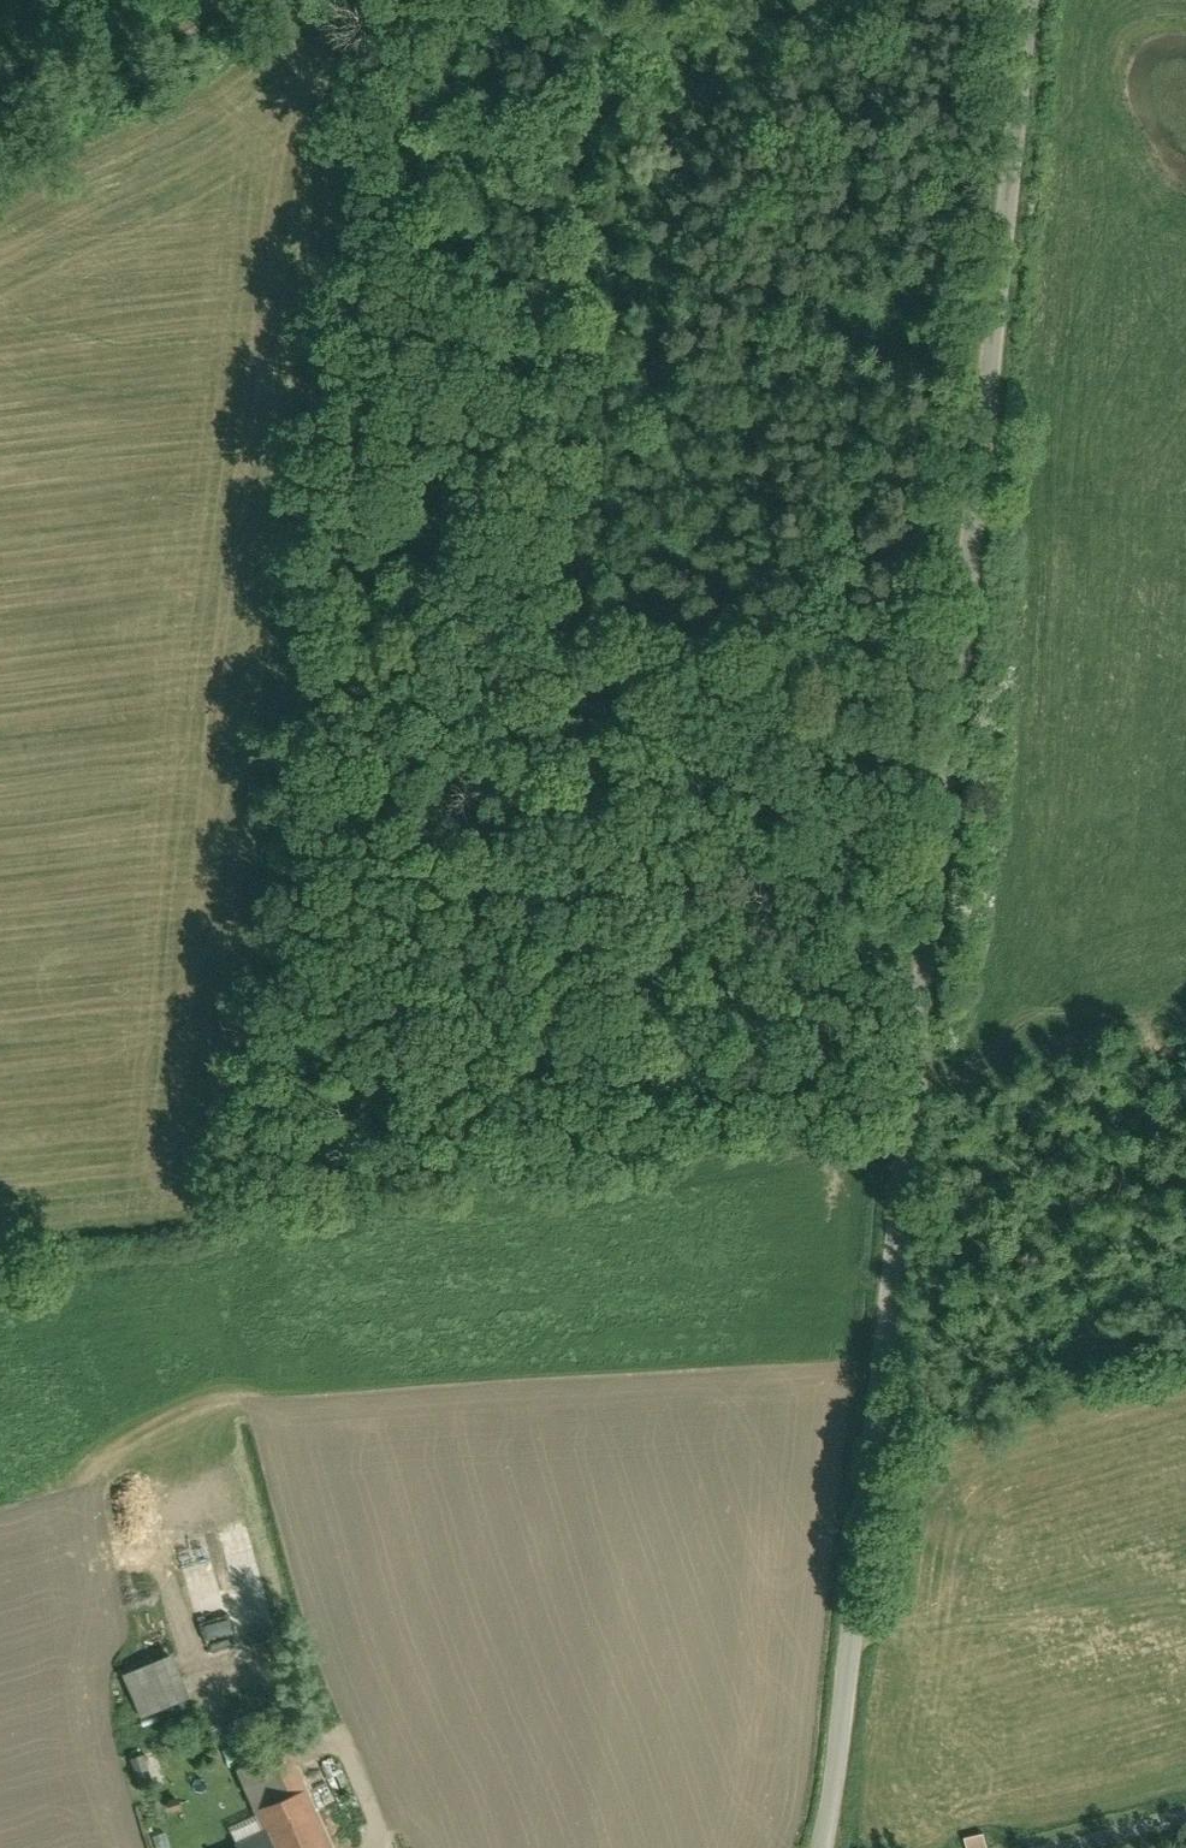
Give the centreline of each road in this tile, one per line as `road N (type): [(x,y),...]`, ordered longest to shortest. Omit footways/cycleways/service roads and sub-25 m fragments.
road 1 (residential): [(1026,0),(839,1760),(821,1847)]
road 2 (track): [(0,106),(119,38),(201,22),(218,0)]
road 3 (residential): [(1058,1847),(1185,1814)]

